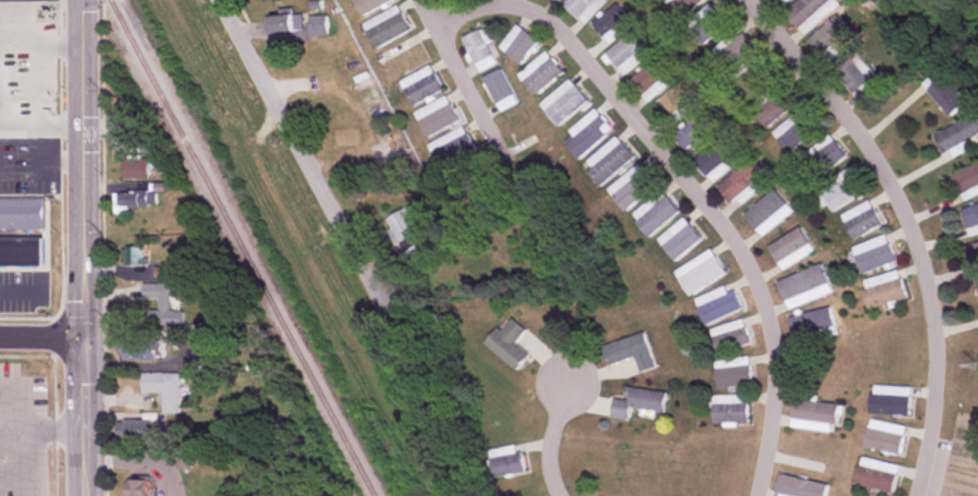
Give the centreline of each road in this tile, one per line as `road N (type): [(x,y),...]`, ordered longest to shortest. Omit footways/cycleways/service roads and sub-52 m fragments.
road 1 (residential): [(754,495),(774,373),(766,297),(744,254),(554,21),(500,6),(432,25)]
road 2 (residential): [(752,0),(851,117),(917,240),(934,348),(931,415),(913,495)]
road 3 (secondary): [(81,0),(85,495)]
road 4 (residential): [(221,0),(371,278)]
road 5 (residential): [(418,0),(495,139)]
road 6 (residential): [(572,378),(547,445),(557,495)]

